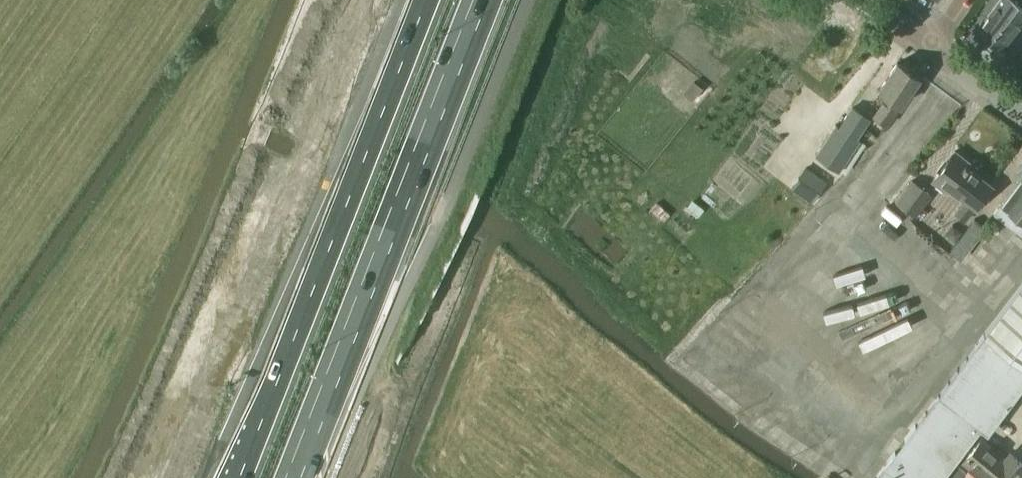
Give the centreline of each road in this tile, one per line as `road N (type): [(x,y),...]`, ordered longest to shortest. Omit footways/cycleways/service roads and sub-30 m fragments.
road 1 (motorway): [(375,0),(179,477)]
road 2 (motorway): [(292,477),(480,0)]
road 3 (motorway): [(426,0),(239,477)]

